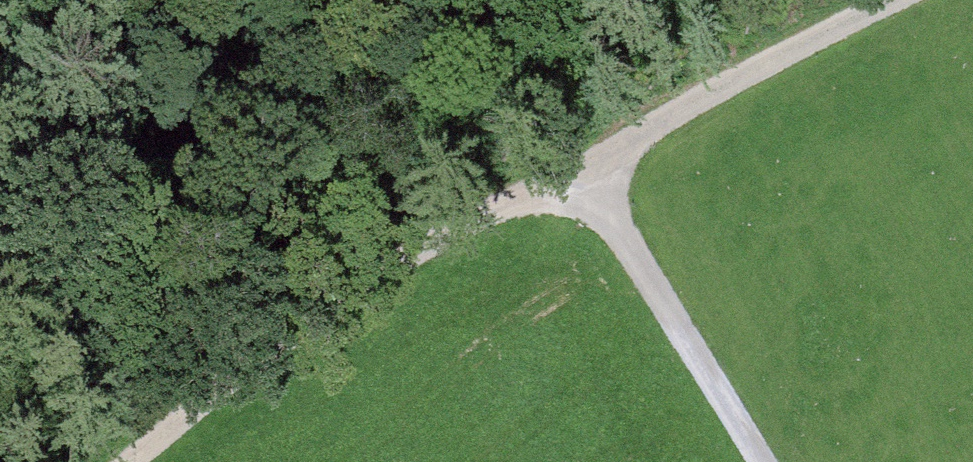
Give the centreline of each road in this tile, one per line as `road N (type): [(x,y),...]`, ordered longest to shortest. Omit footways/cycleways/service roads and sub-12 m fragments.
road 1 (track): [(887,0),(320,308)]
road 2 (track): [(0,128),(226,267),(320,308)]
road 3 (track): [(579,170),(761,461)]
road 4 (track): [(320,308),(138,461)]

